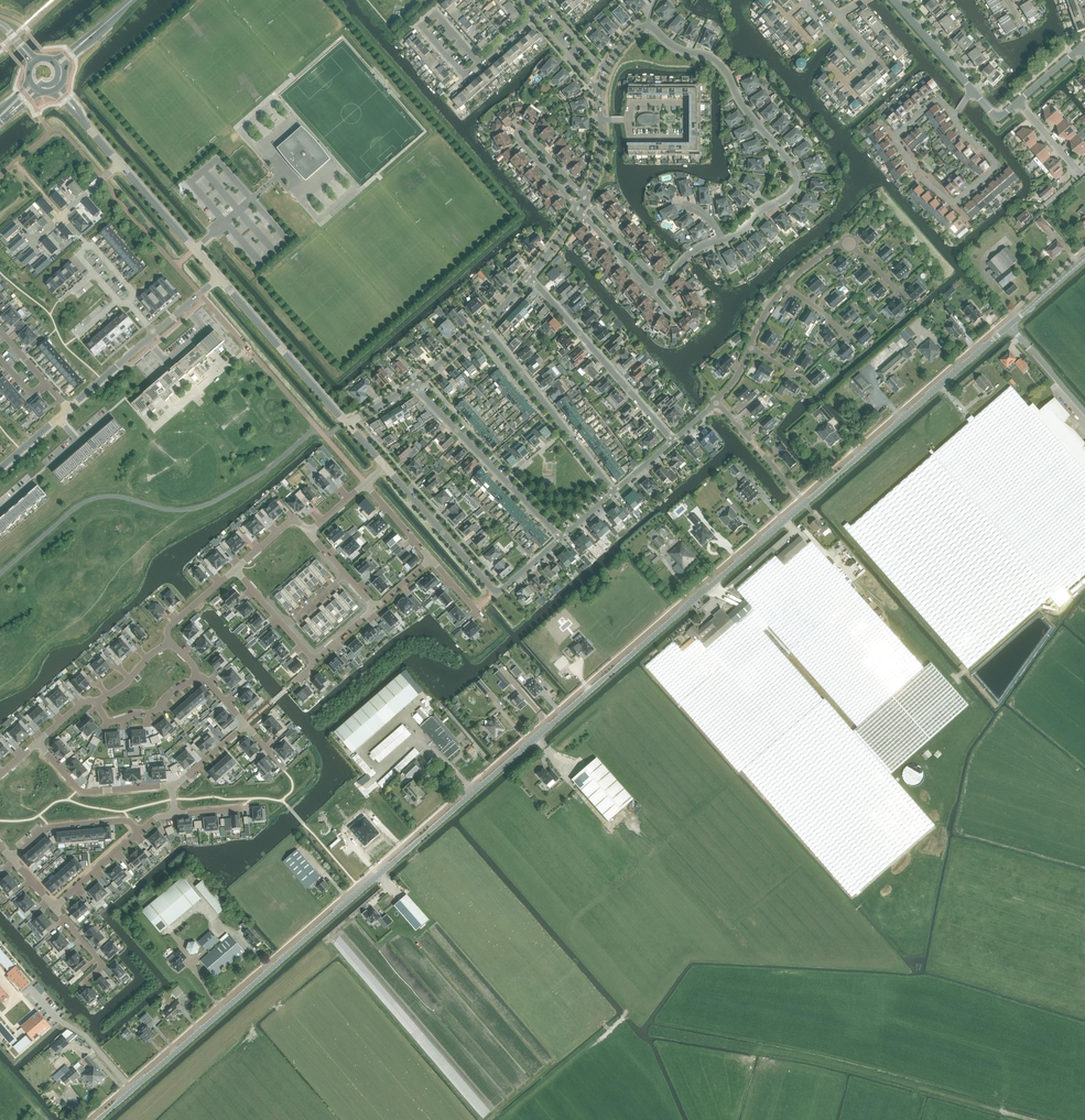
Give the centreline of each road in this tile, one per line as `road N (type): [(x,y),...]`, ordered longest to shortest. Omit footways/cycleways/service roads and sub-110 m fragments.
road 1 (tertiary): [(132,1090),(805,503)]
road 2 (track): [(1031,1119),(833,1064),(653,1031)]
road 3 (residential): [(647,26),(673,47),(719,63),(795,171),(786,199),(723,240)]
road 4 (tertiary): [(805,503),(1010,325)]
road 5 (residential): [(673,441),(531,278)]
road 6 (residential): [(559,540),(412,386)]
road 7 (residential): [(613,492),(485,327)]
road 8 (residential): [(585,200),(518,130),(579,209)]
road 9 (unclassified): [(347,424),(219,277)]
road 10 (residential): [(494,591),(383,466)]
road 11 (residential): [(171,784),(82,791),(38,743)]
road 12 (residential): [(23,994),(34,991),(86,1036),(132,1090)]
road 13 (residential): [(1040,209),(1081,173),(1018,102)]
road 14 (residential): [(786,286),(845,241),(898,294)]
road 15 (residential): [(632,103),(681,104),(682,136),(632,137),(629,120)]
road 16 (residential): [(12,860),(47,828),(127,821),(139,832)]
road 17 (residential): [(91,699),(110,718),(152,714),(203,670)]
road 18 (residential): [(954,205),(998,165),(955,117)]

